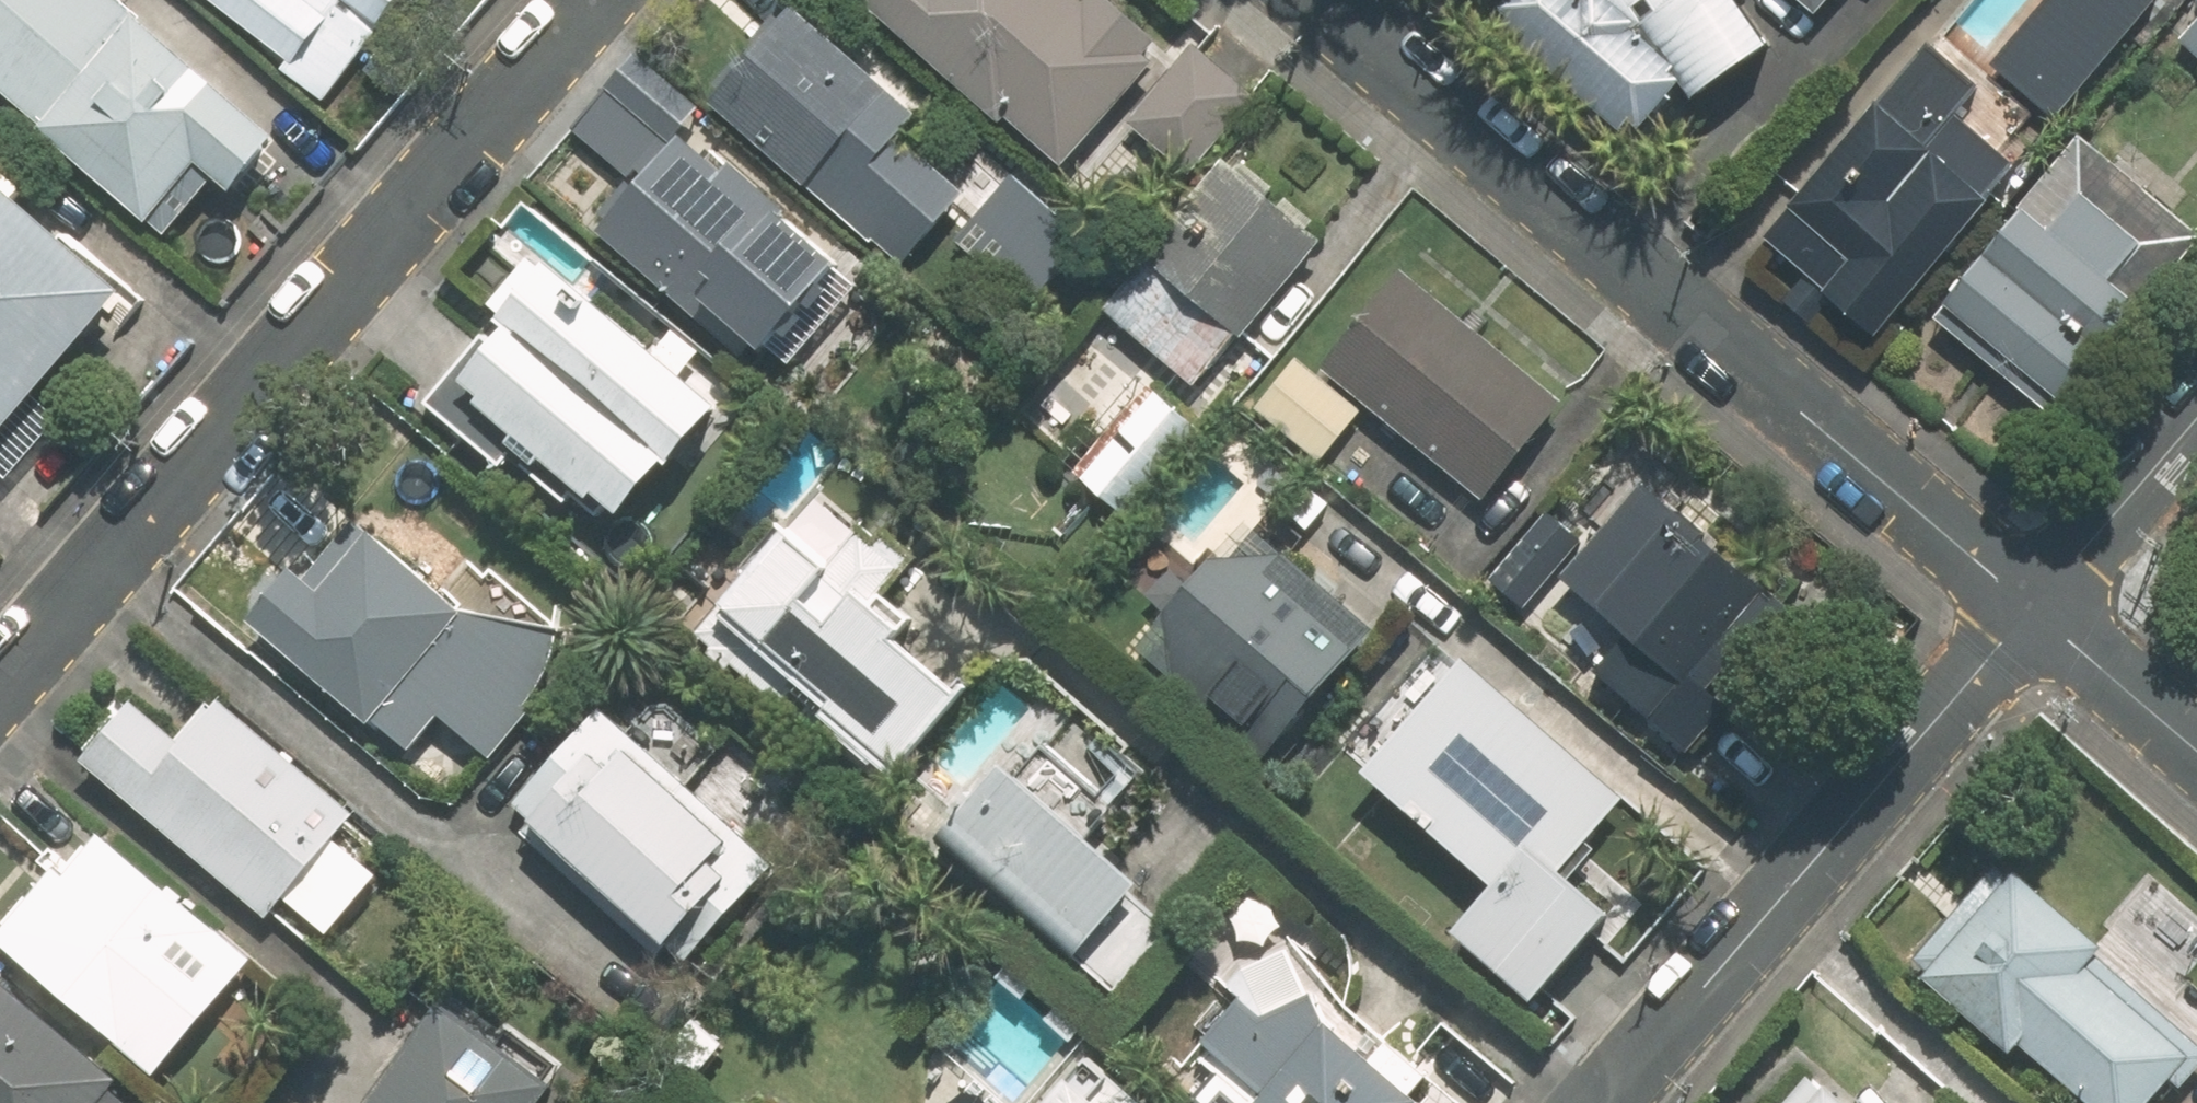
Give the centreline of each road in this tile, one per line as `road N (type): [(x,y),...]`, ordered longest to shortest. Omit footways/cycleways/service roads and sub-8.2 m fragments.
road 1 (residential): [(2035,609),(1322,0)]
road 2 (residential): [(589,0),(0,679)]
road 3 (residential): [(1606,1102),(2035,609)]
road 4 (residential): [(2035,609),(2196,418)]
road 5 (residential): [(2196,748),(2035,609)]

